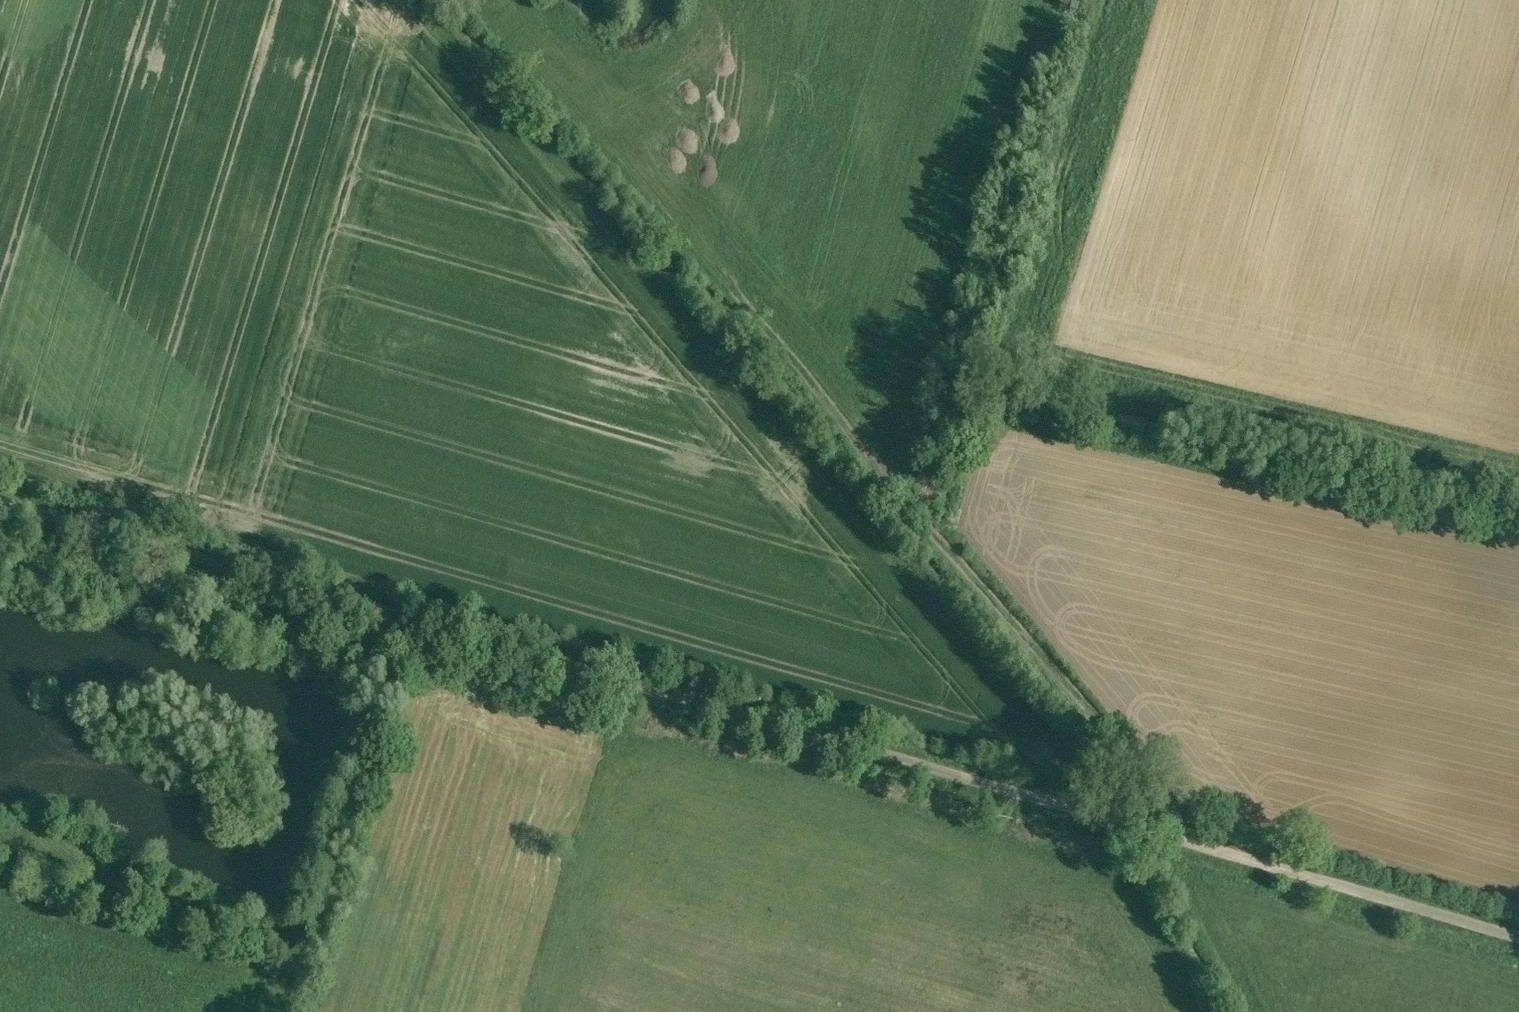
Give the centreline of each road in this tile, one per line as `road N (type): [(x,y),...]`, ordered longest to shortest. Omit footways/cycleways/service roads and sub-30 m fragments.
road 1 (track): [(0,496),(1518,934)]

